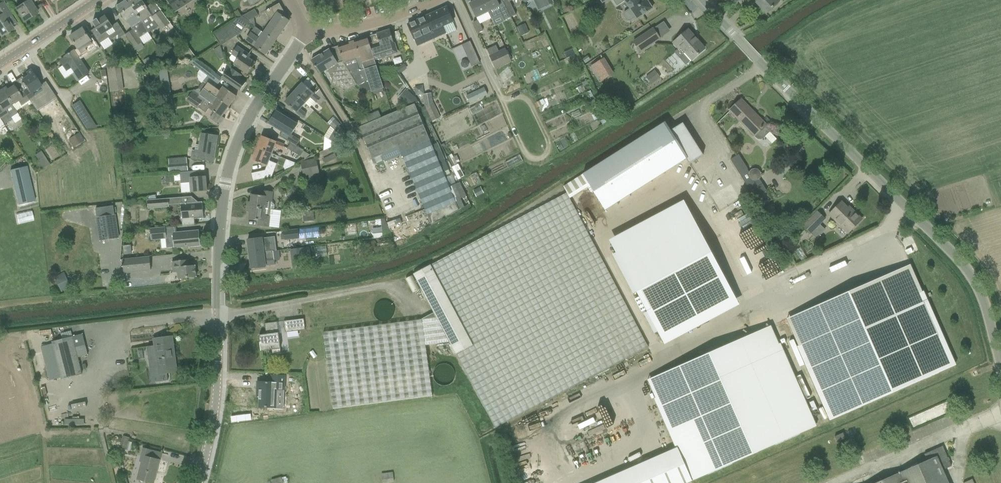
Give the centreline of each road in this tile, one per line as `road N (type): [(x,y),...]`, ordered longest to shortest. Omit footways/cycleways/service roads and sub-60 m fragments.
road 1 (unclassified): [(1000,361),(985,299),(963,264),(702,0)]
road 2 (tertiary): [(198,482),(212,433),(228,175),(248,117),(307,34)]
road 3 (residential): [(307,34),(405,14),(434,0)]

